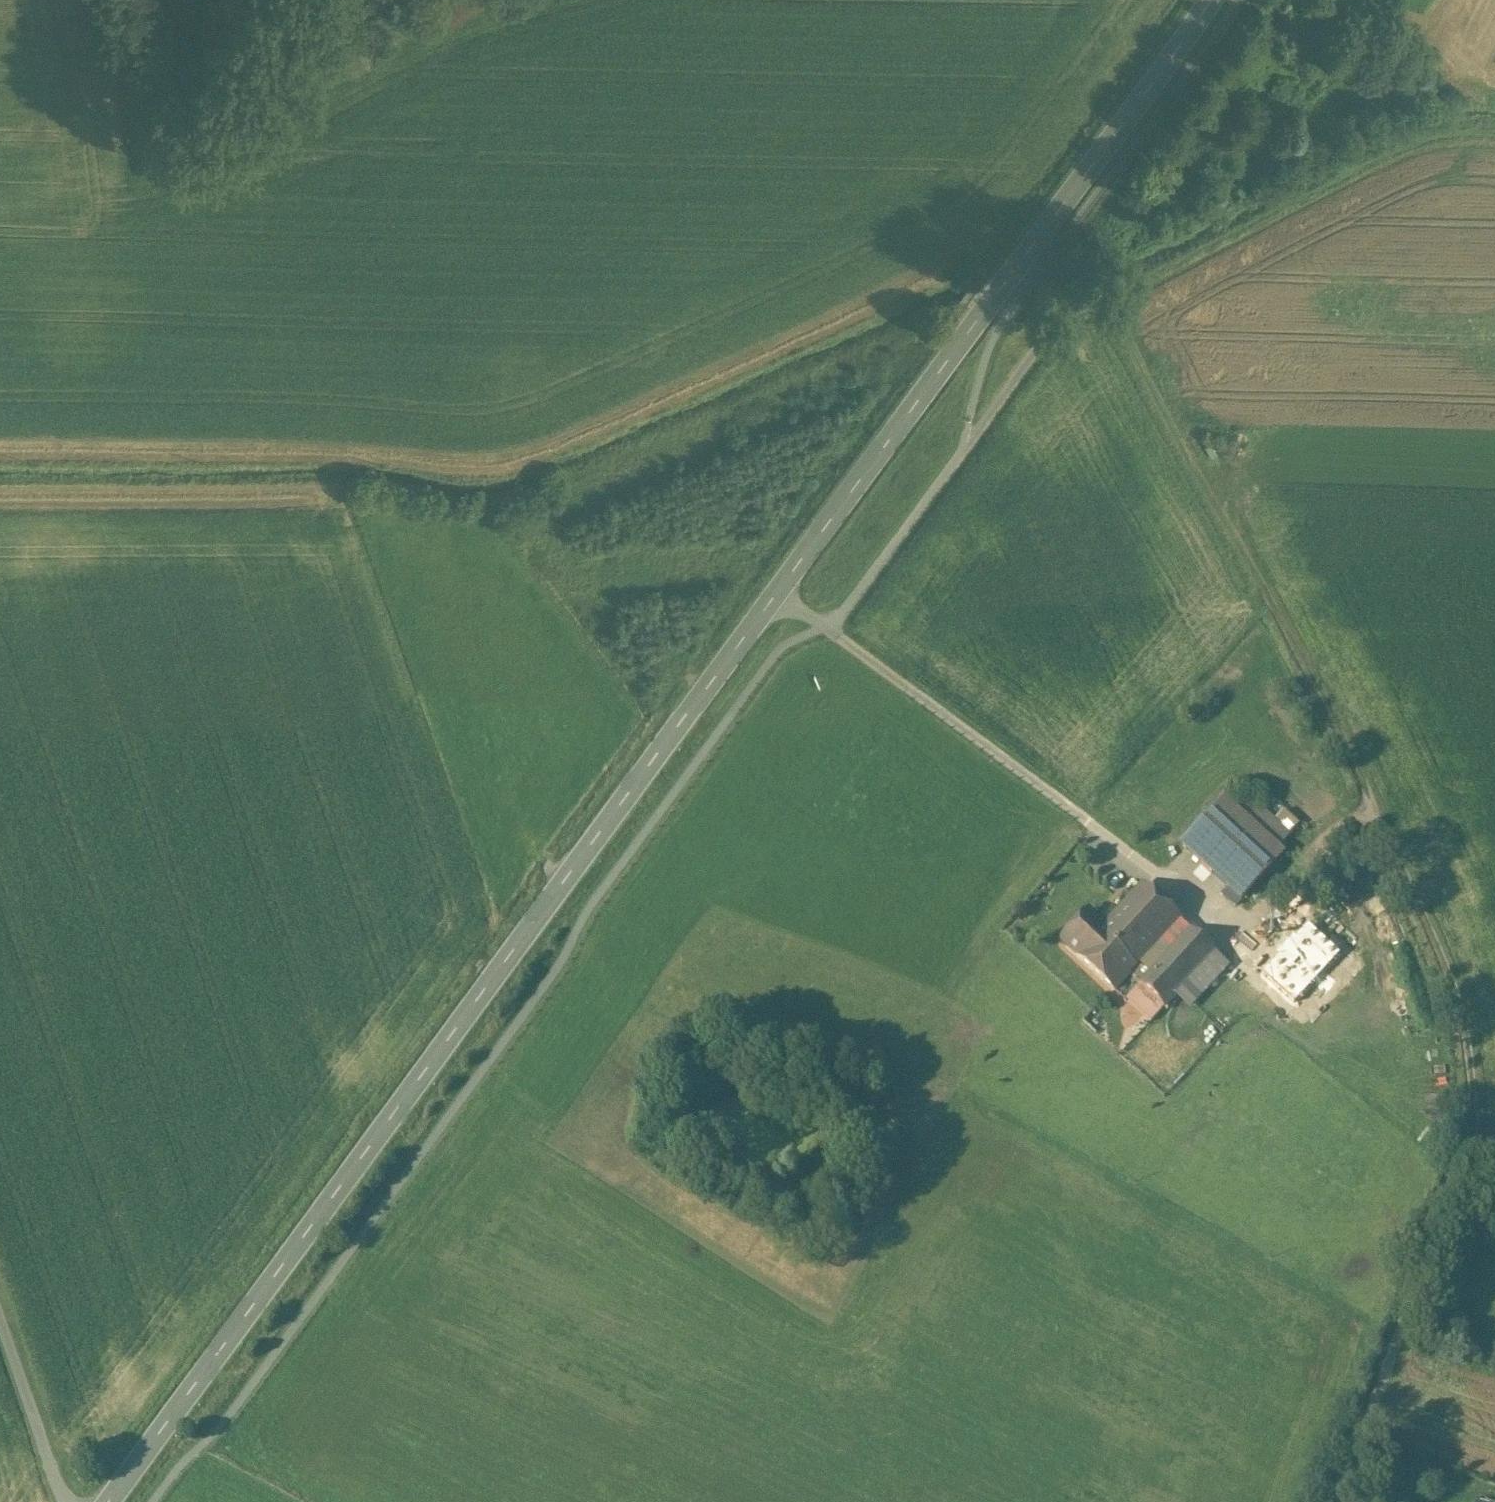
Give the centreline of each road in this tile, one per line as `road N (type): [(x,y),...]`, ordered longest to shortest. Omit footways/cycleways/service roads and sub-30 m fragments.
road 1 (secondary): [(110,1501),(1210,0)]
road 2 (track): [(1046,335),(1085,314),(1107,319),(1322,700),(1457,999),(1474,1121),(1464,1158)]
road 3 (unclassified): [(1341,1501),(1464,1158),(1494,1158)]

